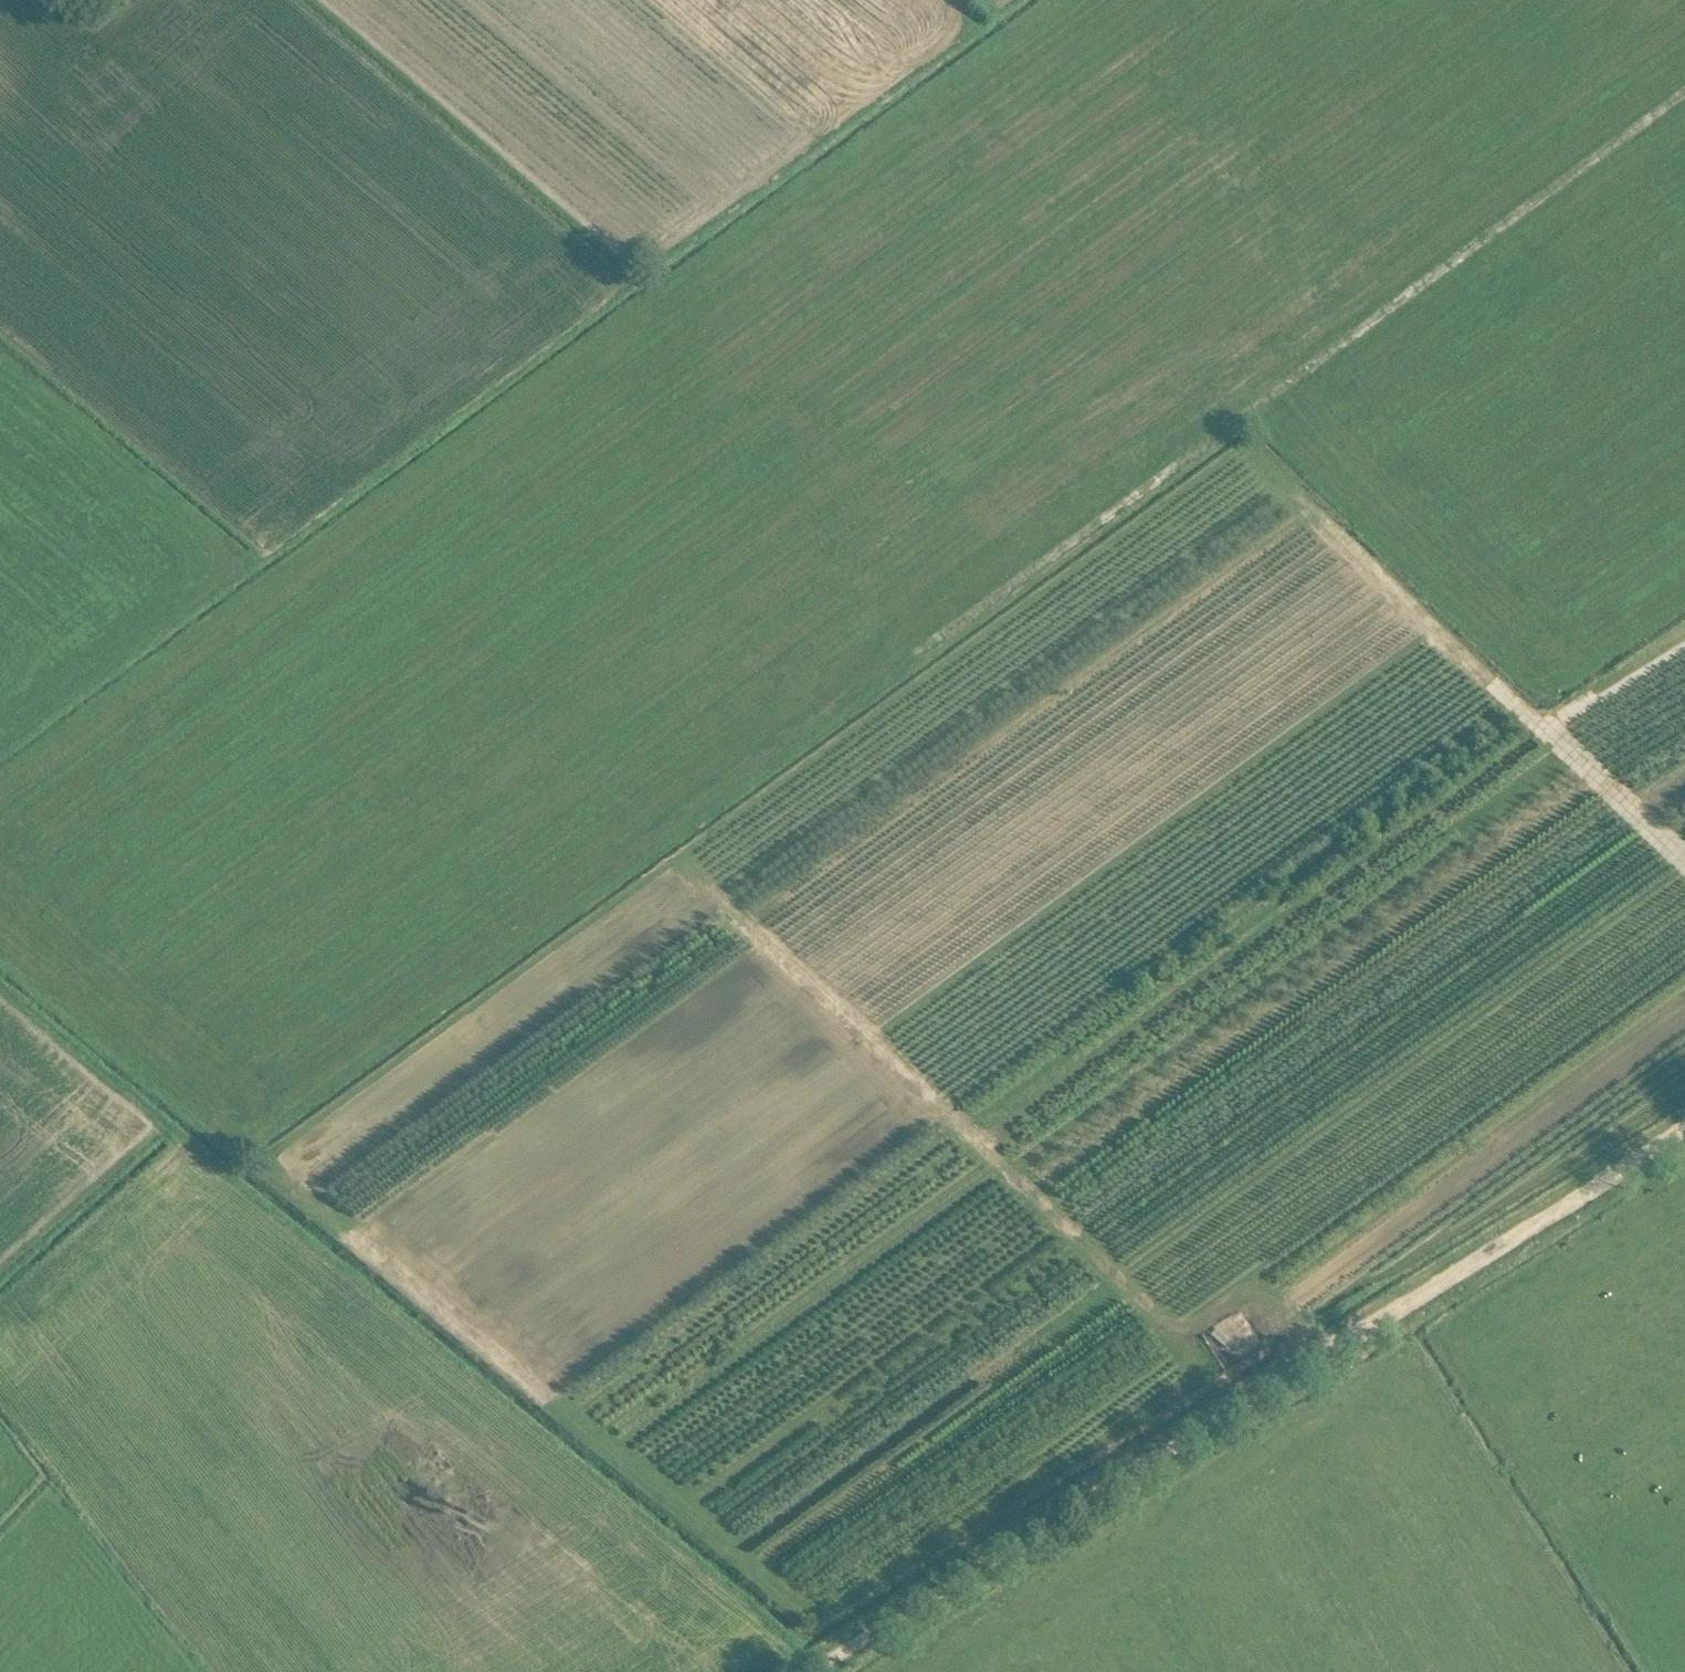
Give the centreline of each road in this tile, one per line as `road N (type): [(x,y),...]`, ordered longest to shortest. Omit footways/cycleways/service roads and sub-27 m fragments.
road 1 (track): [(1684,1130),(806,1671)]

